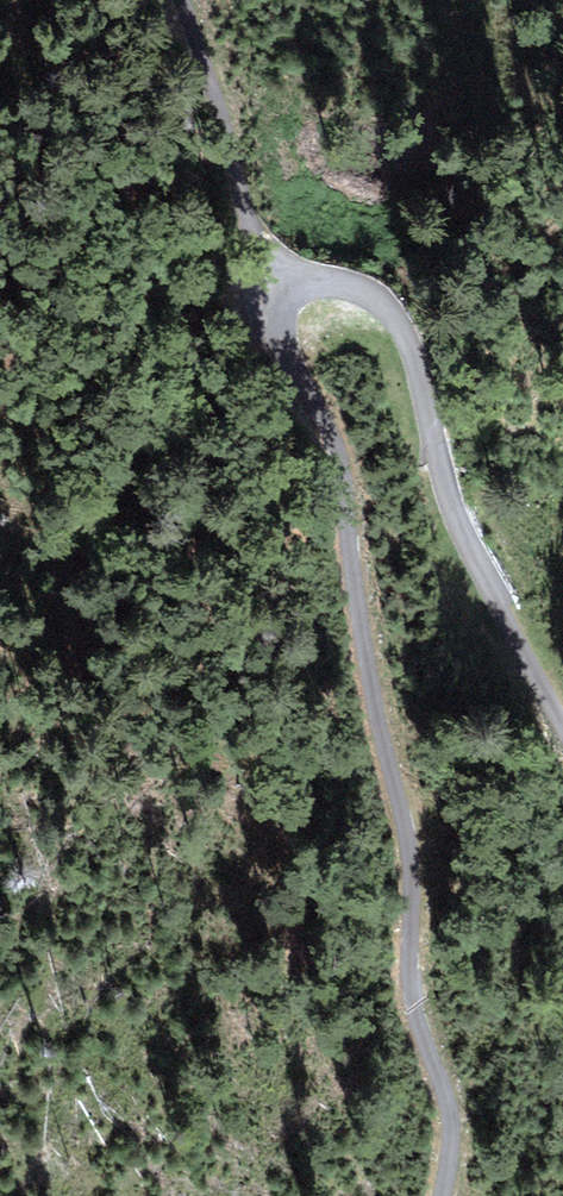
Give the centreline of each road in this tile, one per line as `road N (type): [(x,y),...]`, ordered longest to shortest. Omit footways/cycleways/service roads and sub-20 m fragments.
road 1 (unclassified): [(443,1195),(454,1121),(408,992),(409,833),(360,620),(337,450),(275,320),(279,297),(294,283),(359,293),(388,316),(430,413),(457,532),(562,721)]
road 2 (track): [(185,0),(250,225),(279,297)]

